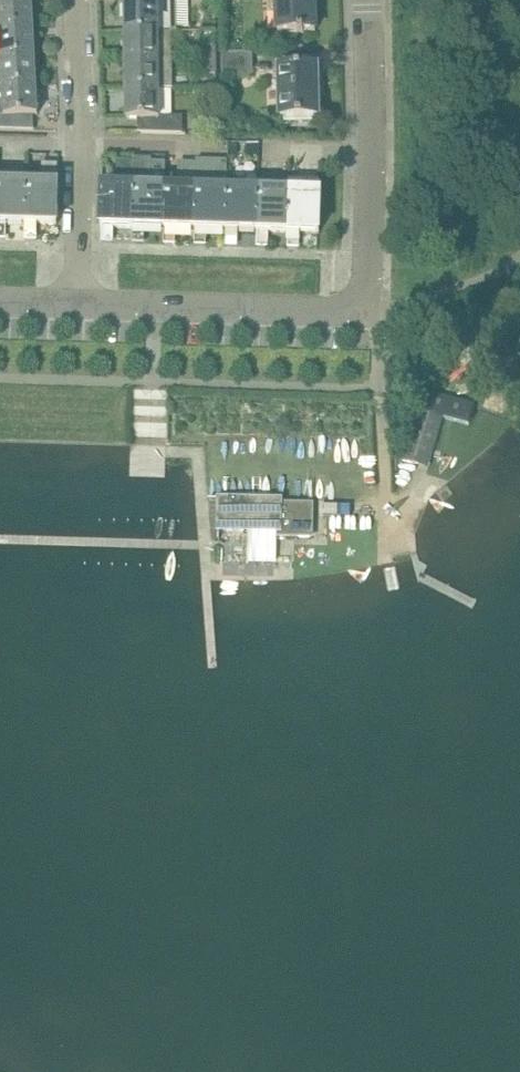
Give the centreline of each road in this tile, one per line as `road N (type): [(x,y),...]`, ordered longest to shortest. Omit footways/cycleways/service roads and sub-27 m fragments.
road 1 (residential): [(80,303),(338,312),(365,304),(373,145),(368,0)]
road 2 (residential): [(80,303),(75,0)]

